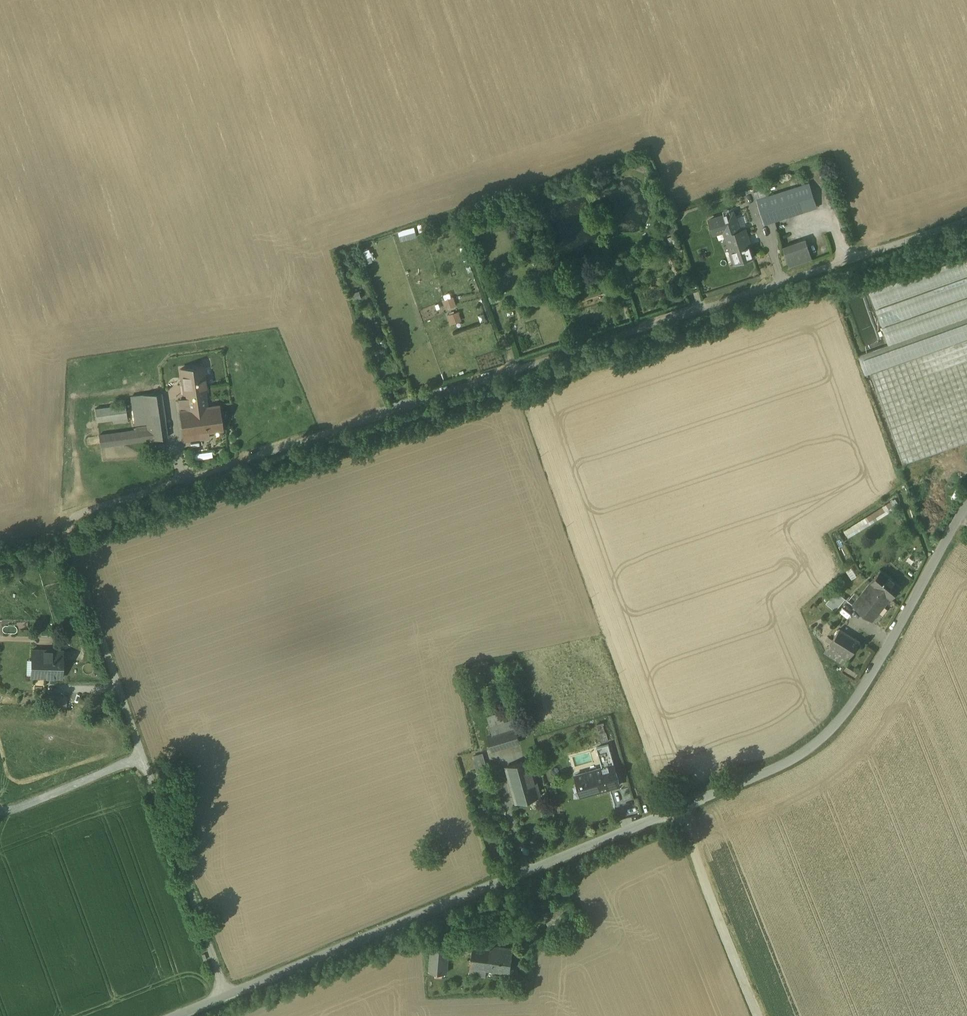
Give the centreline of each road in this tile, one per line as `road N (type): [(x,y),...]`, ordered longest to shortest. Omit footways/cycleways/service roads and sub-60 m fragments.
road 1 (residential): [(224,995),(64,543),(70,519),(966,218)]
road 2 (residential): [(224,995),(793,761),(854,701),(966,504)]

